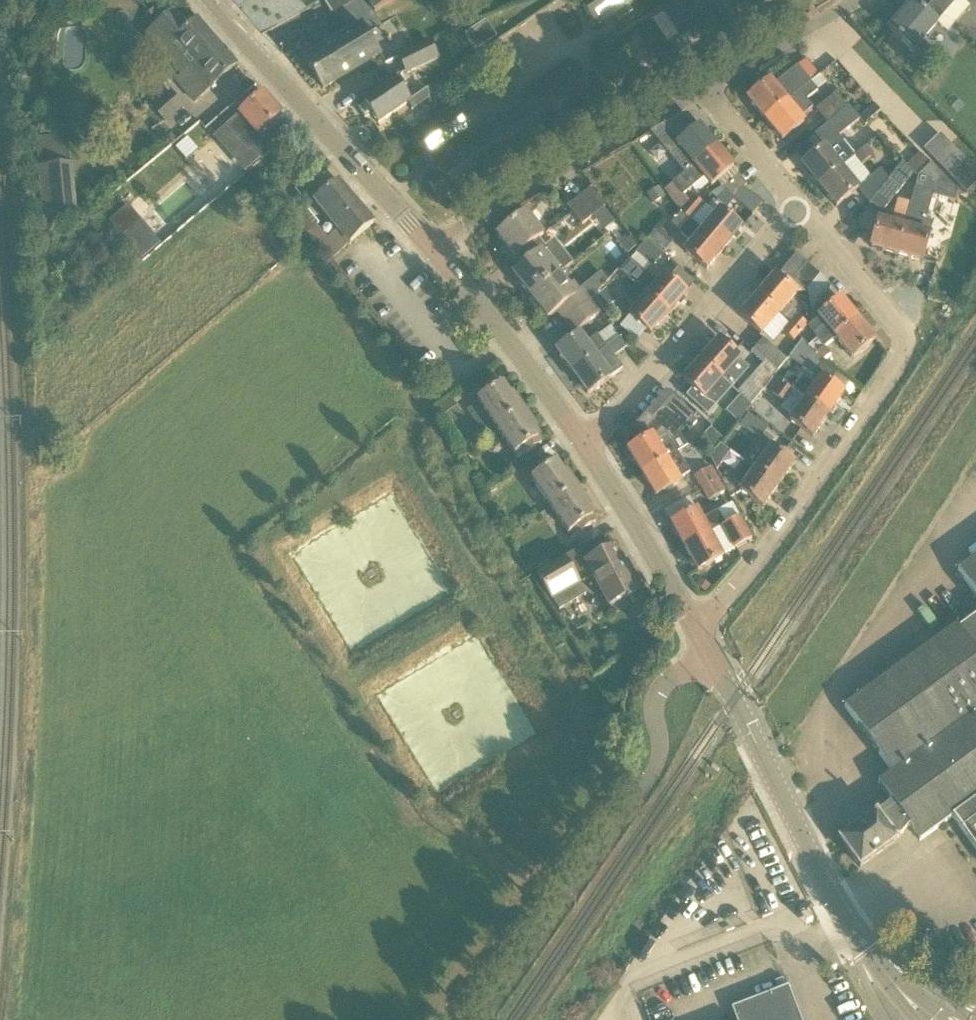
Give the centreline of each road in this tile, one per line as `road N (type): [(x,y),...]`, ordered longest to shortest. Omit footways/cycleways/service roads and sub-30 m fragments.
road 1 (residential): [(698,635),(824,471),(904,349),(901,327),(800,208)]
road 2 (unclassified): [(483,1019),(653,779),(665,684),(710,657)]
road 3 (residential): [(428,247),(207,0)]
road 4 (residential): [(585,448),(800,208)]
road 5 (residential): [(428,247),(700,93)]
road 6 (residential): [(829,894),(710,657)]
road 7 (residential): [(585,448),(428,247)]
road 8 (residential): [(698,635),(585,448)]
road 9 (residential): [(700,93),(861,0)]
road 10 (residential): [(800,208),(700,93)]
road 11 (unclassified): [(947,1019),(849,928)]

